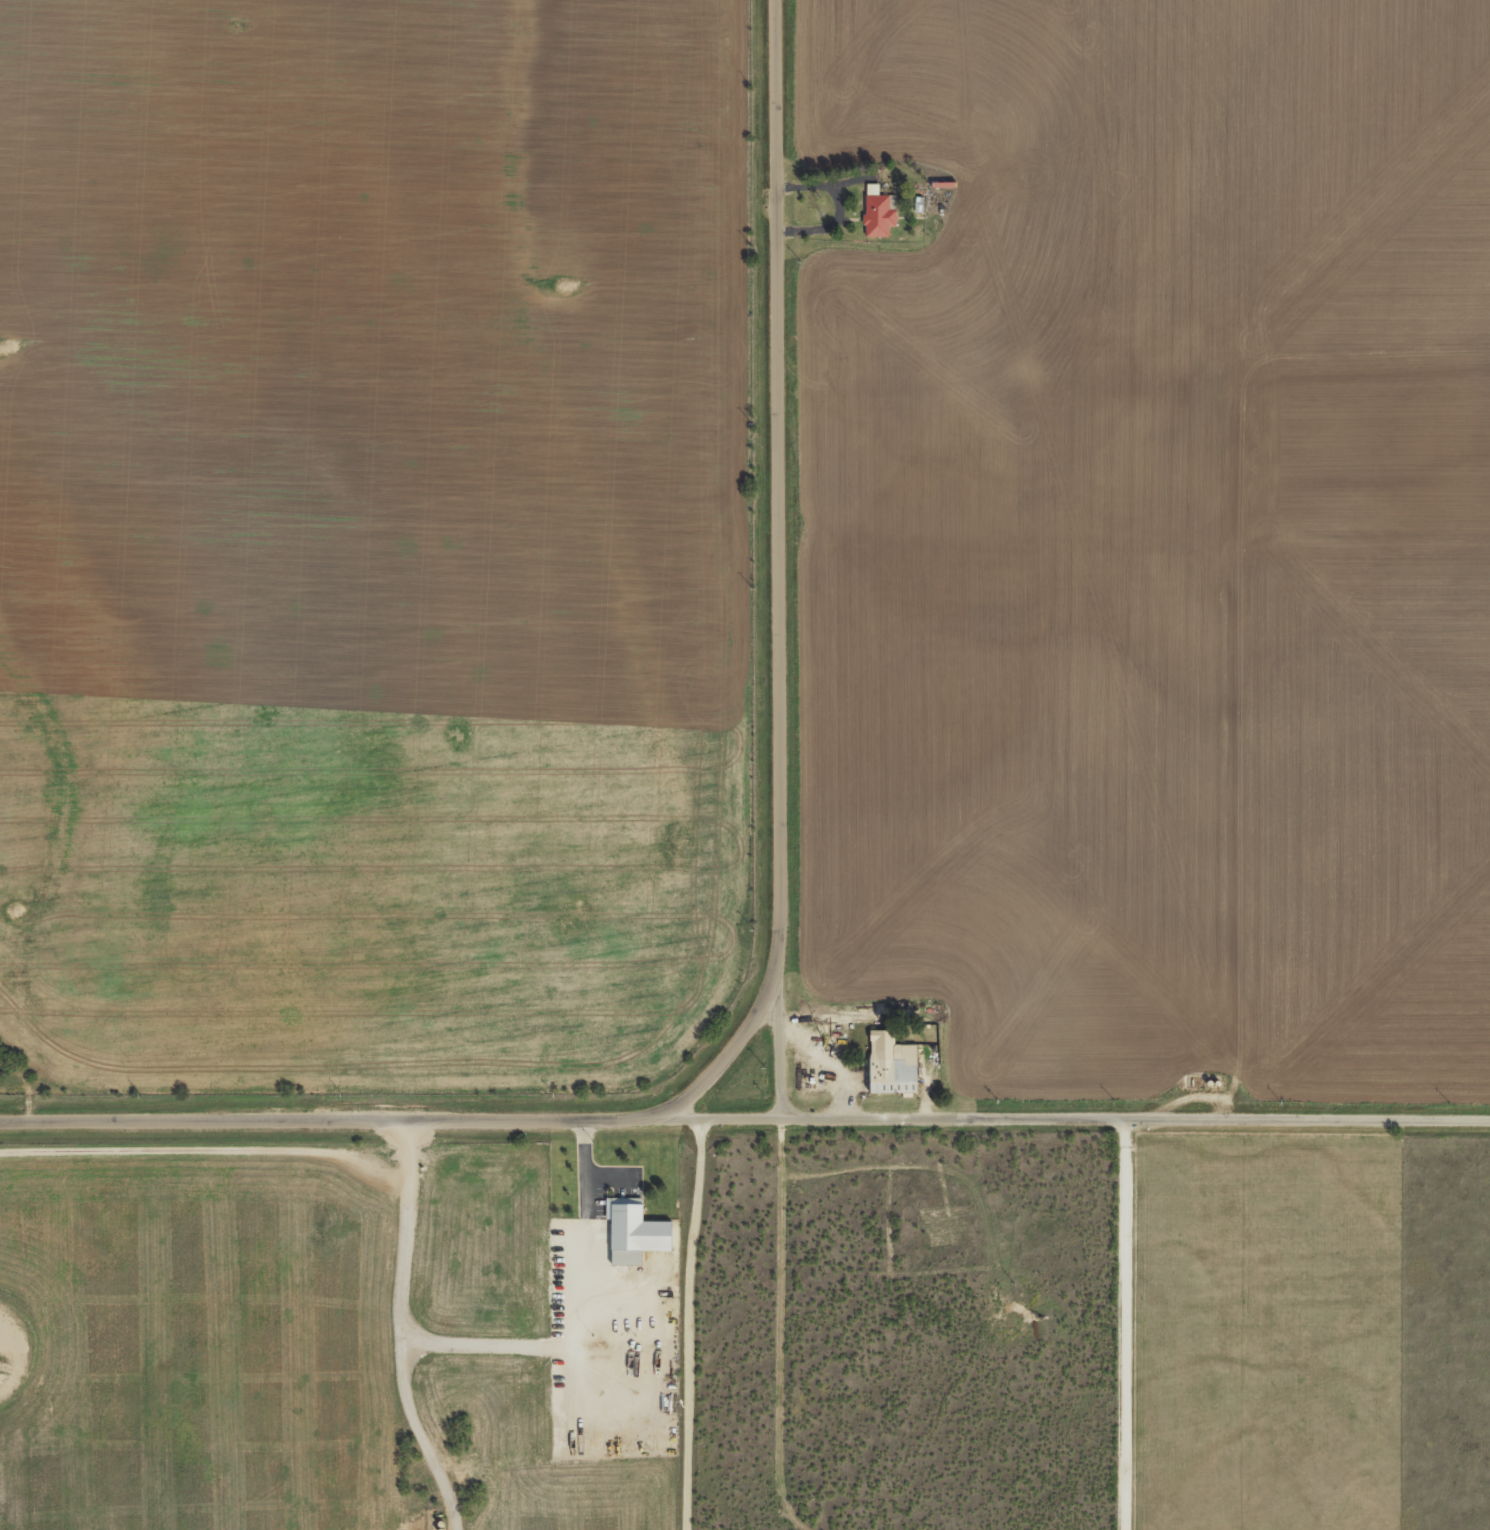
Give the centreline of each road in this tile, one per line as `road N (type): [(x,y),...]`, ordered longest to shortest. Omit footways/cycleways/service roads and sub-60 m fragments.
road 1 (tertiary): [(0,1124),(677,1123),(761,1023),(781,974),(786,931),(782,0)]
road 2 (residential): [(960,1123),(1489,1124)]
road 3 (residential): [(677,1123),(960,1123)]

